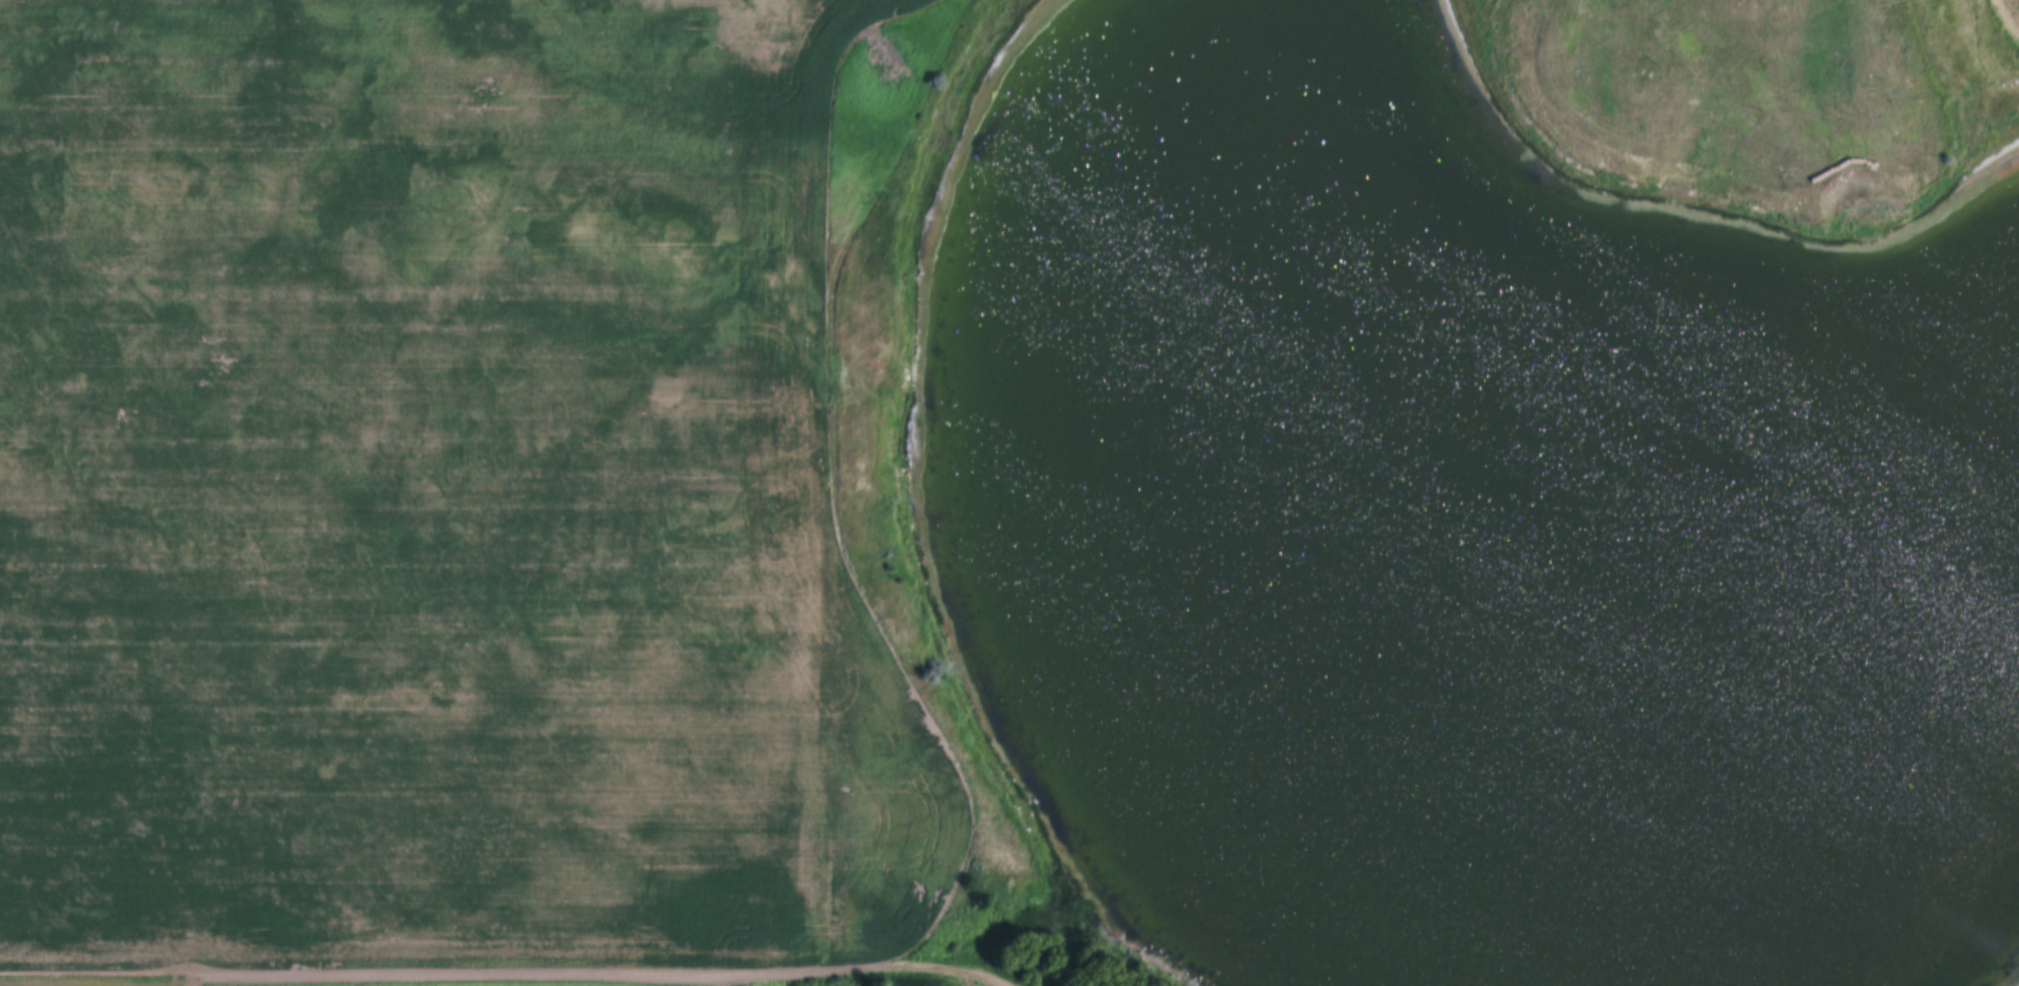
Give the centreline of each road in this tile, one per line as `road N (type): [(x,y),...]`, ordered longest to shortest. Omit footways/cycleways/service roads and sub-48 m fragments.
road 1 (track): [(0,969),(696,974),(927,964),(1024,985)]

